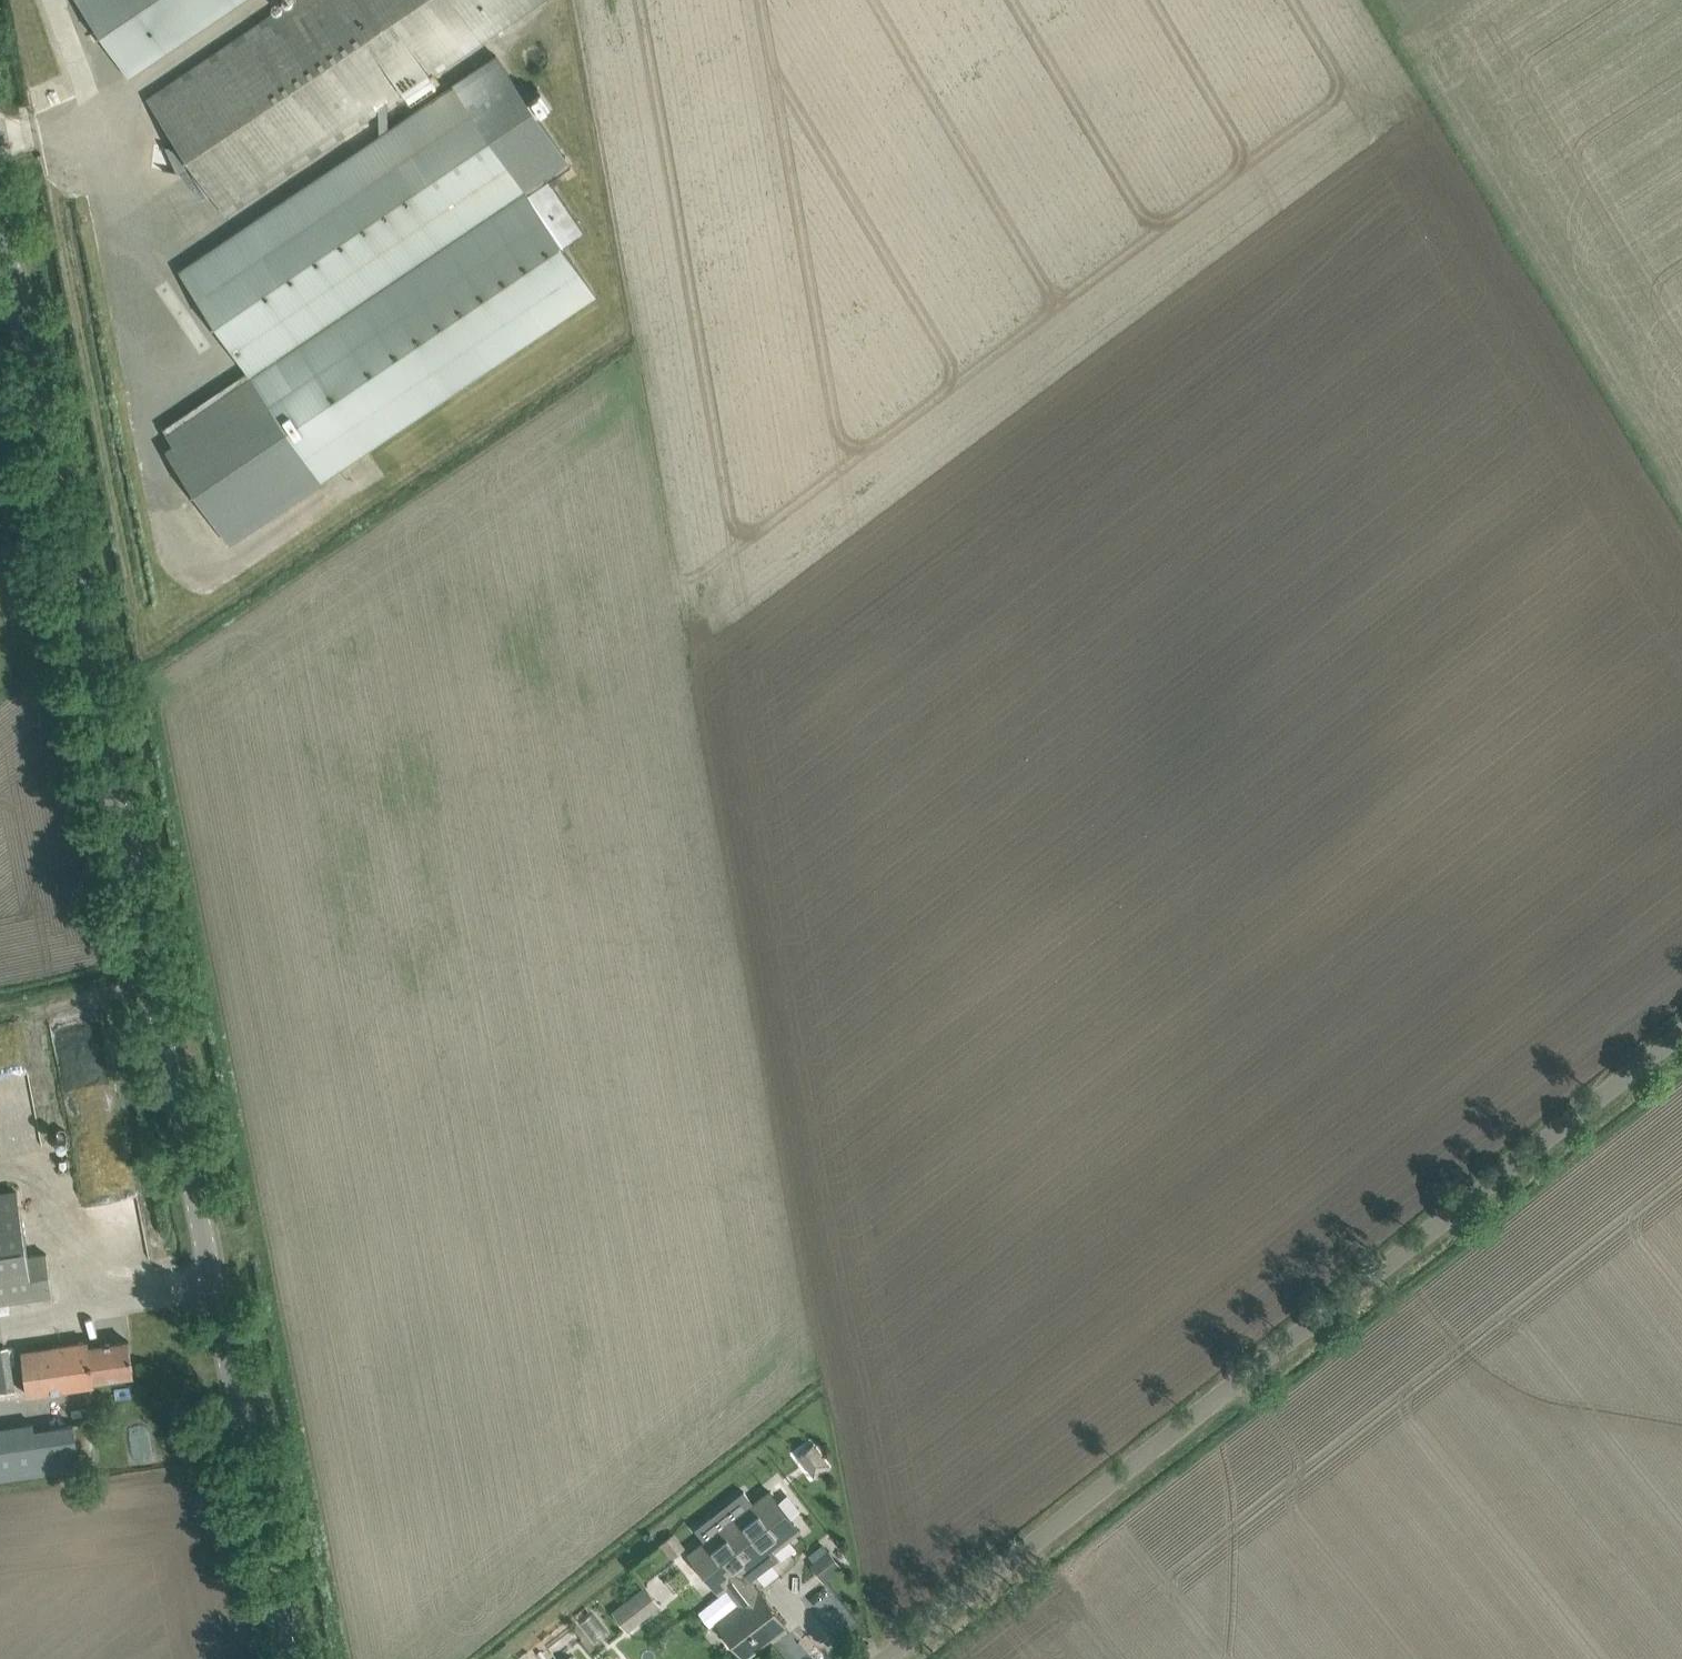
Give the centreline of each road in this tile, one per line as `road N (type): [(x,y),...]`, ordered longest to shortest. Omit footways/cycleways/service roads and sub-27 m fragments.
road 1 (unclassified): [(289,1658),(0,200)]
road 2 (unclassified): [(872,1658),(1681,1023)]

